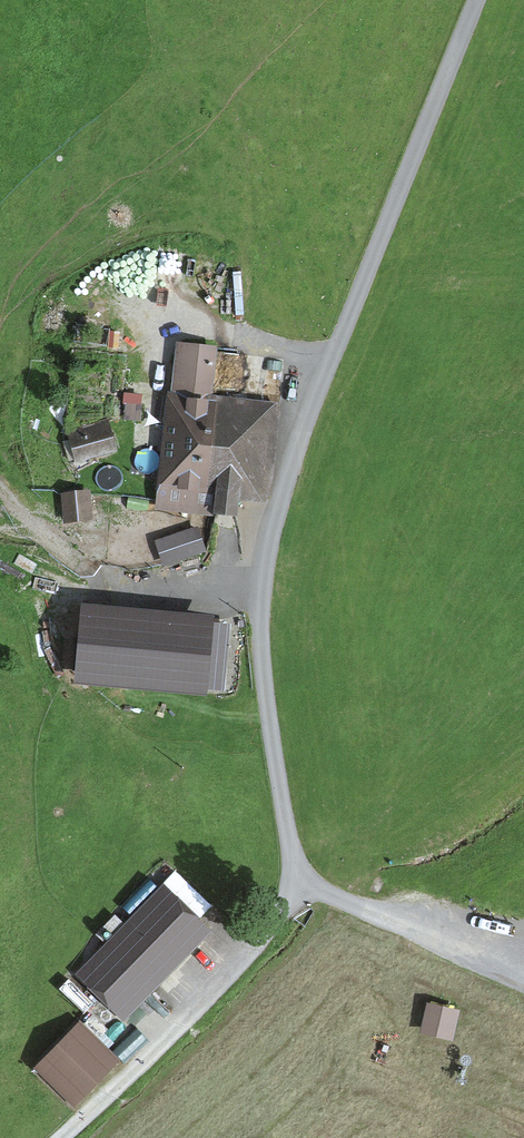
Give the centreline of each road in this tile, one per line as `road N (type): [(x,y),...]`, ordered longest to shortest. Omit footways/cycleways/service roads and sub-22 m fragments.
road 1 (residential): [(479,0),(287,480),(264,570),(262,653),(300,882),(523,972)]
road 2 (track): [(261,604),(73,569),(0,496)]

